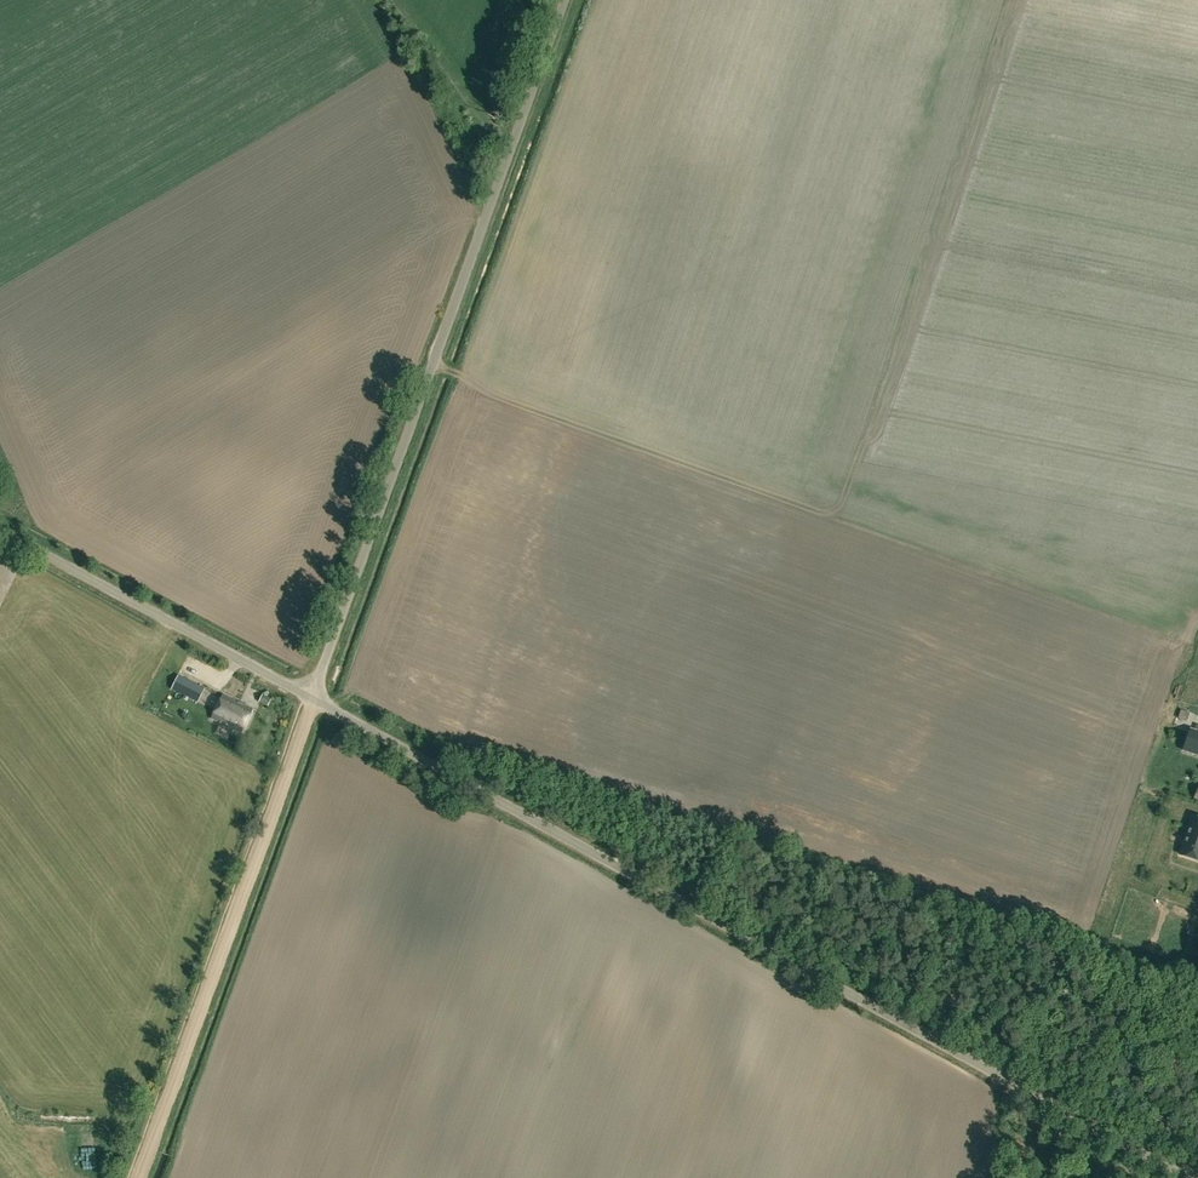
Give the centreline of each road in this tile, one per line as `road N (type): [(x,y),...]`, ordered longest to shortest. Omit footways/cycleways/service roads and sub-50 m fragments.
road 1 (unclassified): [(1190,1177),(315,697)]
road 2 (unclassified): [(315,697),(565,0)]
road 3 (track): [(315,697),(137,1177)]
road 4 (unclassified): [(315,697),(0,532)]

